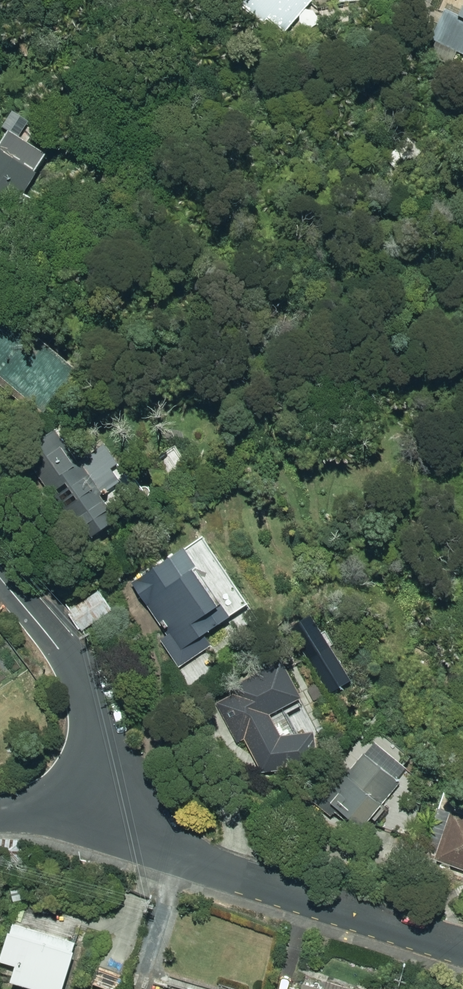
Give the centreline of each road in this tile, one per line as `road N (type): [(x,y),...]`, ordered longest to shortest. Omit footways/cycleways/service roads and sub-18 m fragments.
road 1 (residential): [(59,784),(196,858),(462,947)]
road 2 (residential): [(0,577),(77,674),(84,695),(85,742),(59,784)]

